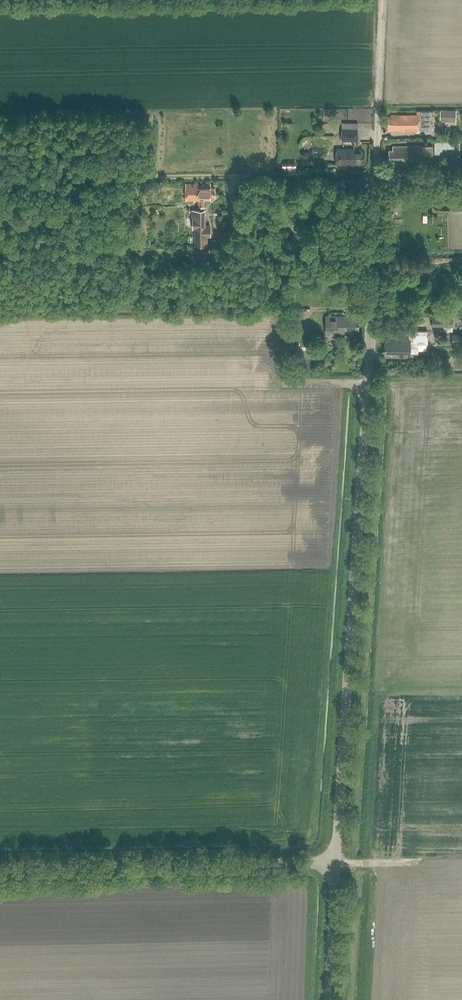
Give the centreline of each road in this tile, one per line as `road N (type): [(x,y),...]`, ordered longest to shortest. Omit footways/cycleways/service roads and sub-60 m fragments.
road 1 (unclassified): [(335,863),(371,367),(376,177),(461,174)]
road 2 (track): [(376,177),(0,184)]
road 3 (unclassified): [(335,863),(0,869)]
road 4 (track): [(376,177),(382,0)]
road 5 (unclassified): [(329,999),(335,863)]

